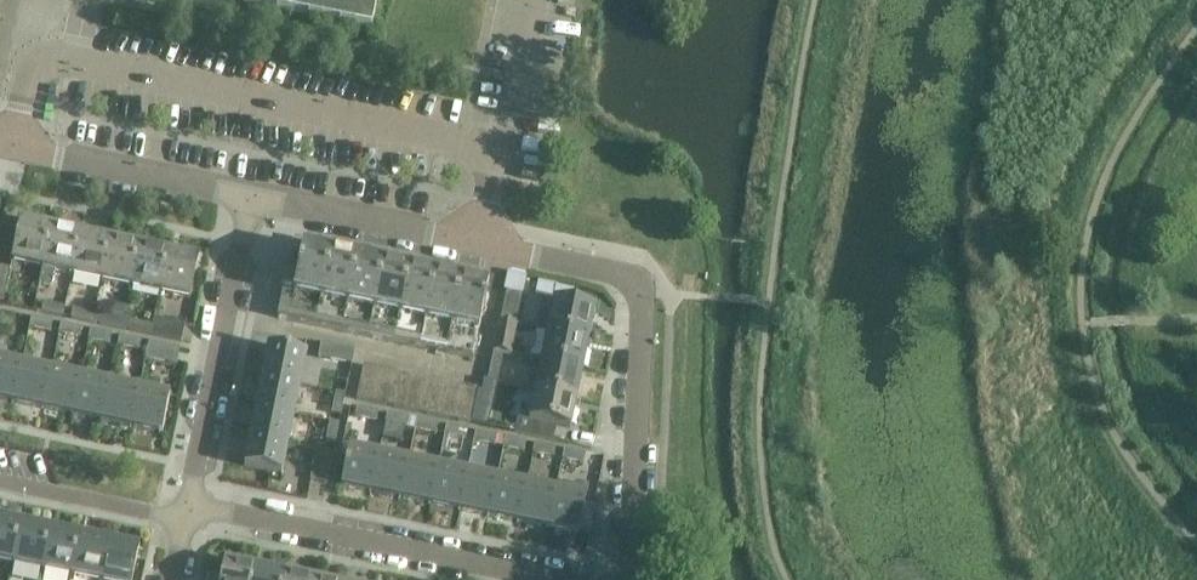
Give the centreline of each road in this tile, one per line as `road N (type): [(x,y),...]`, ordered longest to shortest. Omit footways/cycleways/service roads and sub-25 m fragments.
road 1 (residential): [(626,579),(642,292),(626,275),(247,196)]
road 2 (residential): [(527,579),(188,510)]
road 3 (residential): [(188,510),(247,196)]
road 4 (residential): [(247,196),(0,142)]
road 5 (residential): [(188,510),(157,517),(0,482)]

